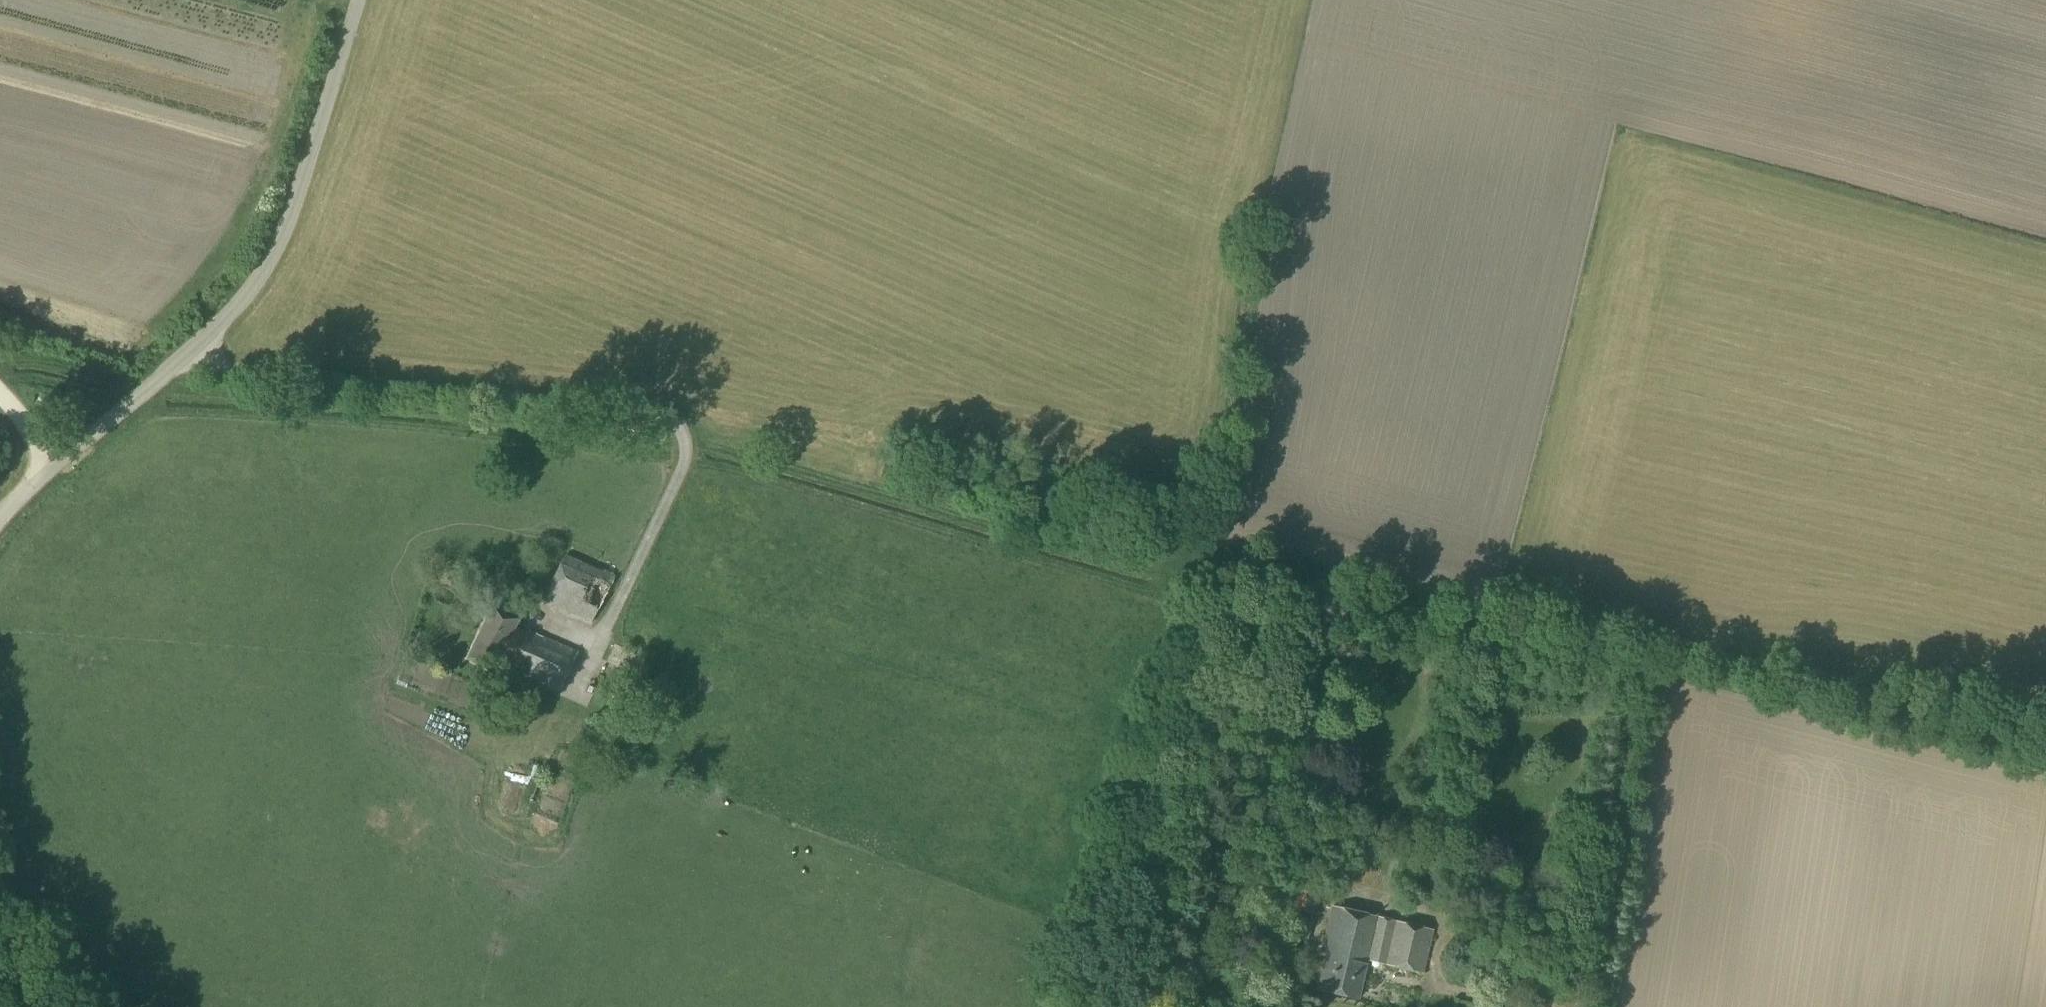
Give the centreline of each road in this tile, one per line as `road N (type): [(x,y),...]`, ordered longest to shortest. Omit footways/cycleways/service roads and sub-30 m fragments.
road 1 (unclassified): [(0,514),(190,354),(273,252),(356,0)]

